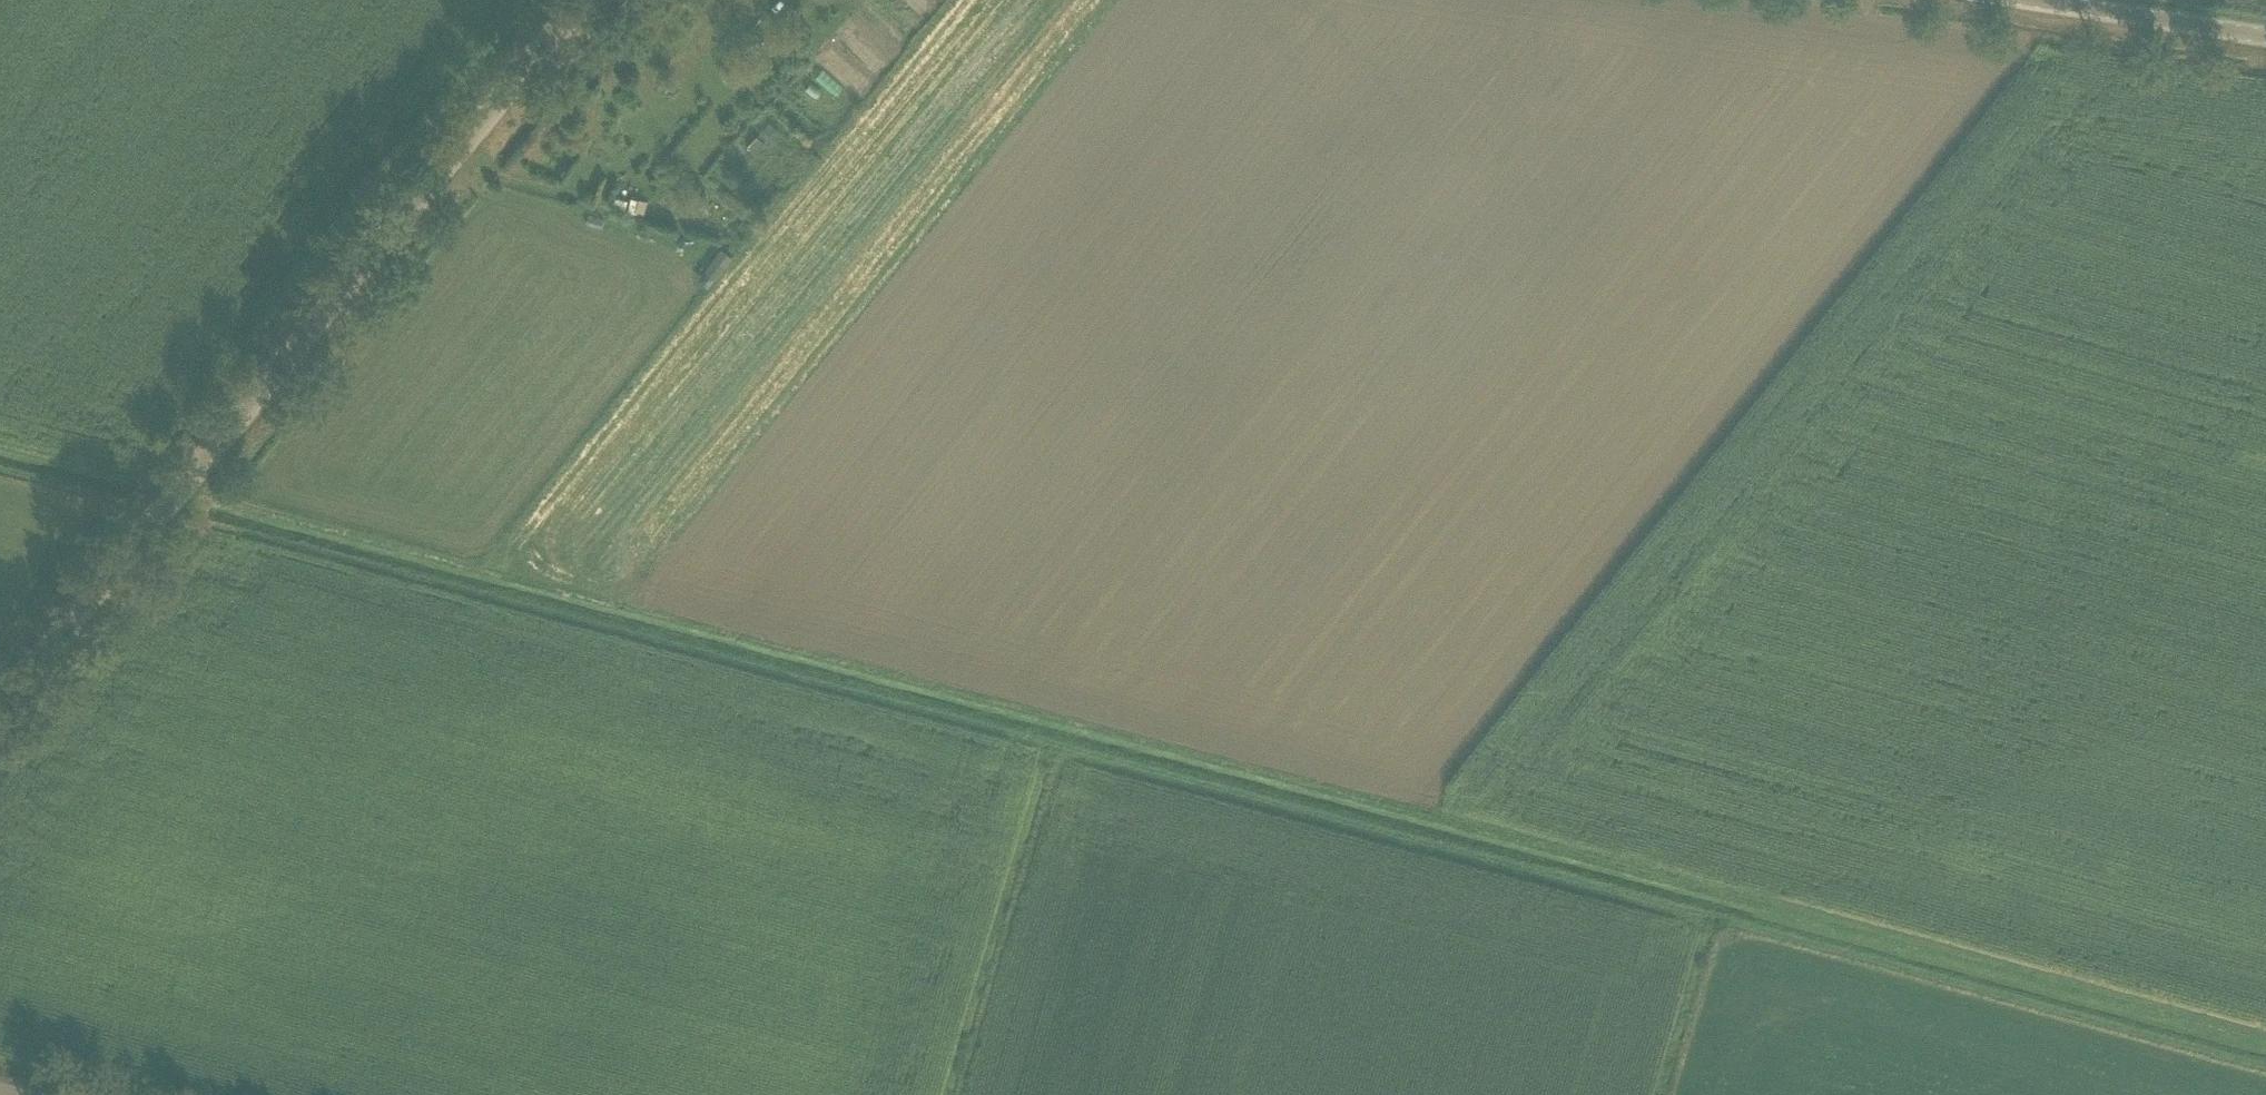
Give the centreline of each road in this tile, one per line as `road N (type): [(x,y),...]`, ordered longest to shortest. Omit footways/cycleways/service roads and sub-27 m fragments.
road 1 (unclassified): [(0,709),(581,0)]
road 2 (unclassified): [(2265,37),(2020,0)]

